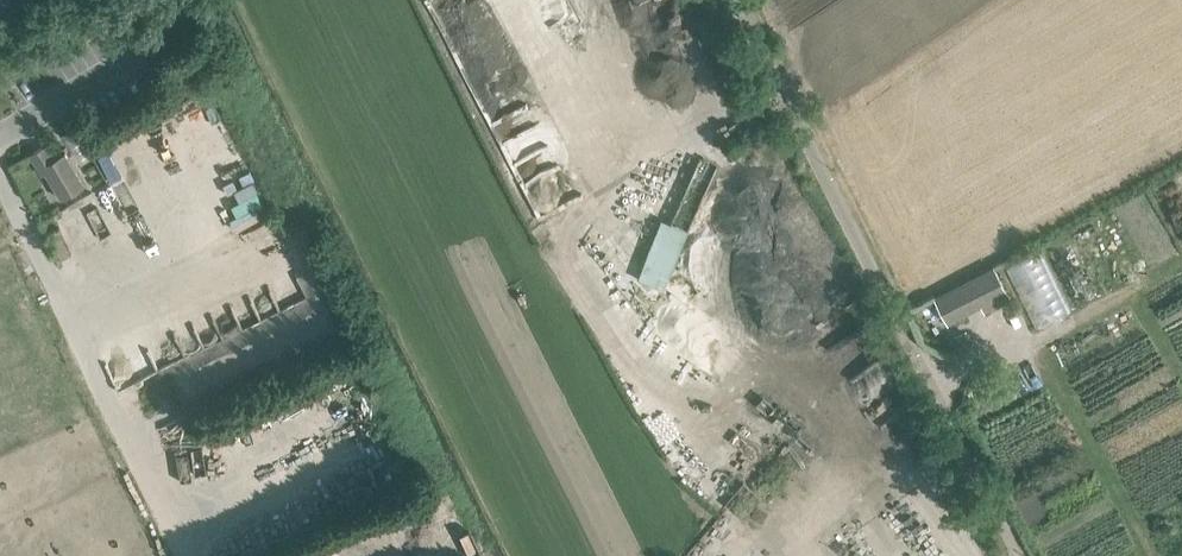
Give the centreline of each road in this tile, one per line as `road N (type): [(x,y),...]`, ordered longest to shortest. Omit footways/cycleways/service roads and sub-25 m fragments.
road 1 (unclassified): [(1017,555),(734,0)]

